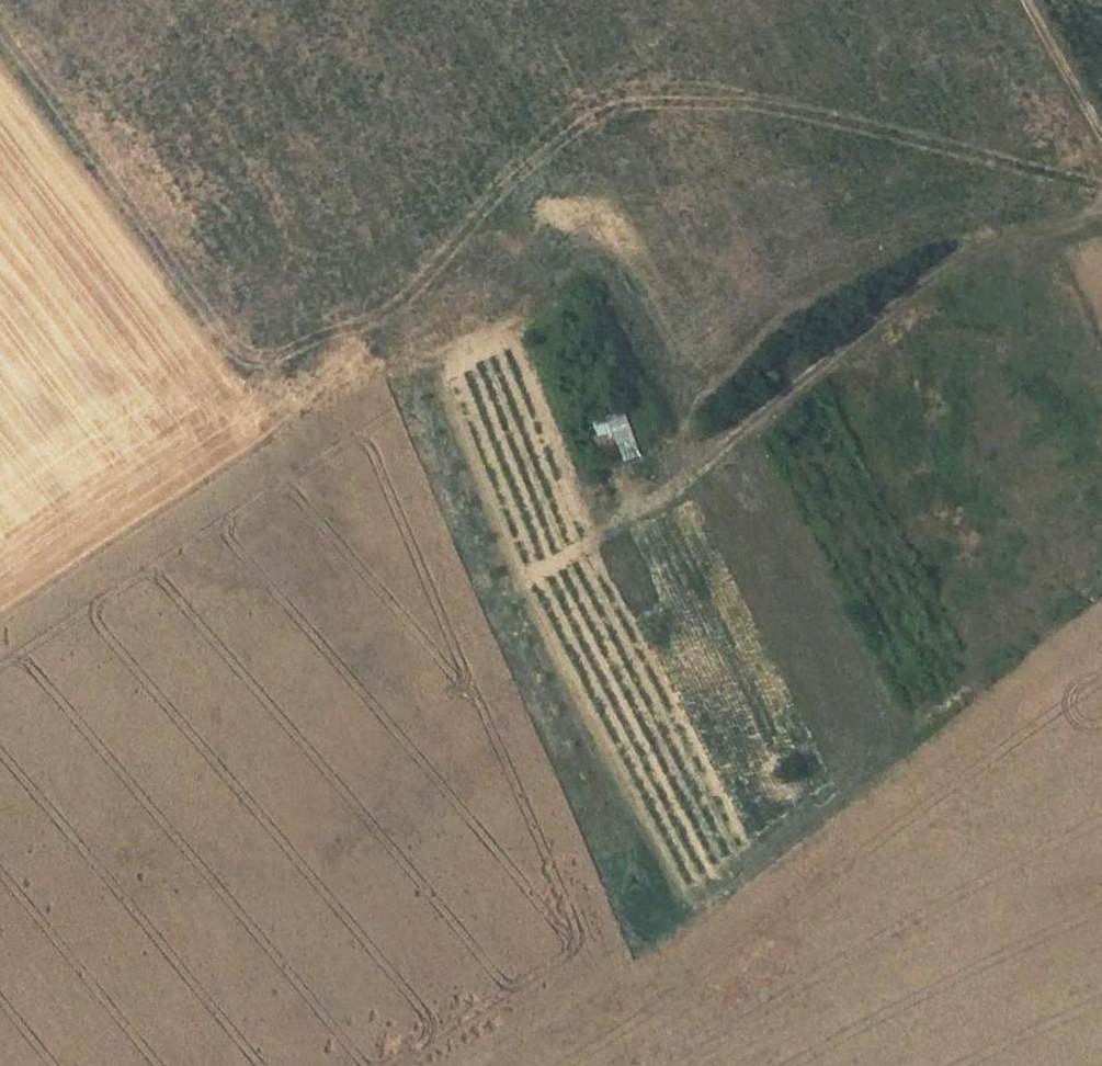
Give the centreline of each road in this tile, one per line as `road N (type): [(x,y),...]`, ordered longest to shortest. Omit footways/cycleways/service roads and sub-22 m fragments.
road 1 (track): [(1101,208),(910,281),(660,487)]
road 2 (track): [(1023,0),(1101,148)]

